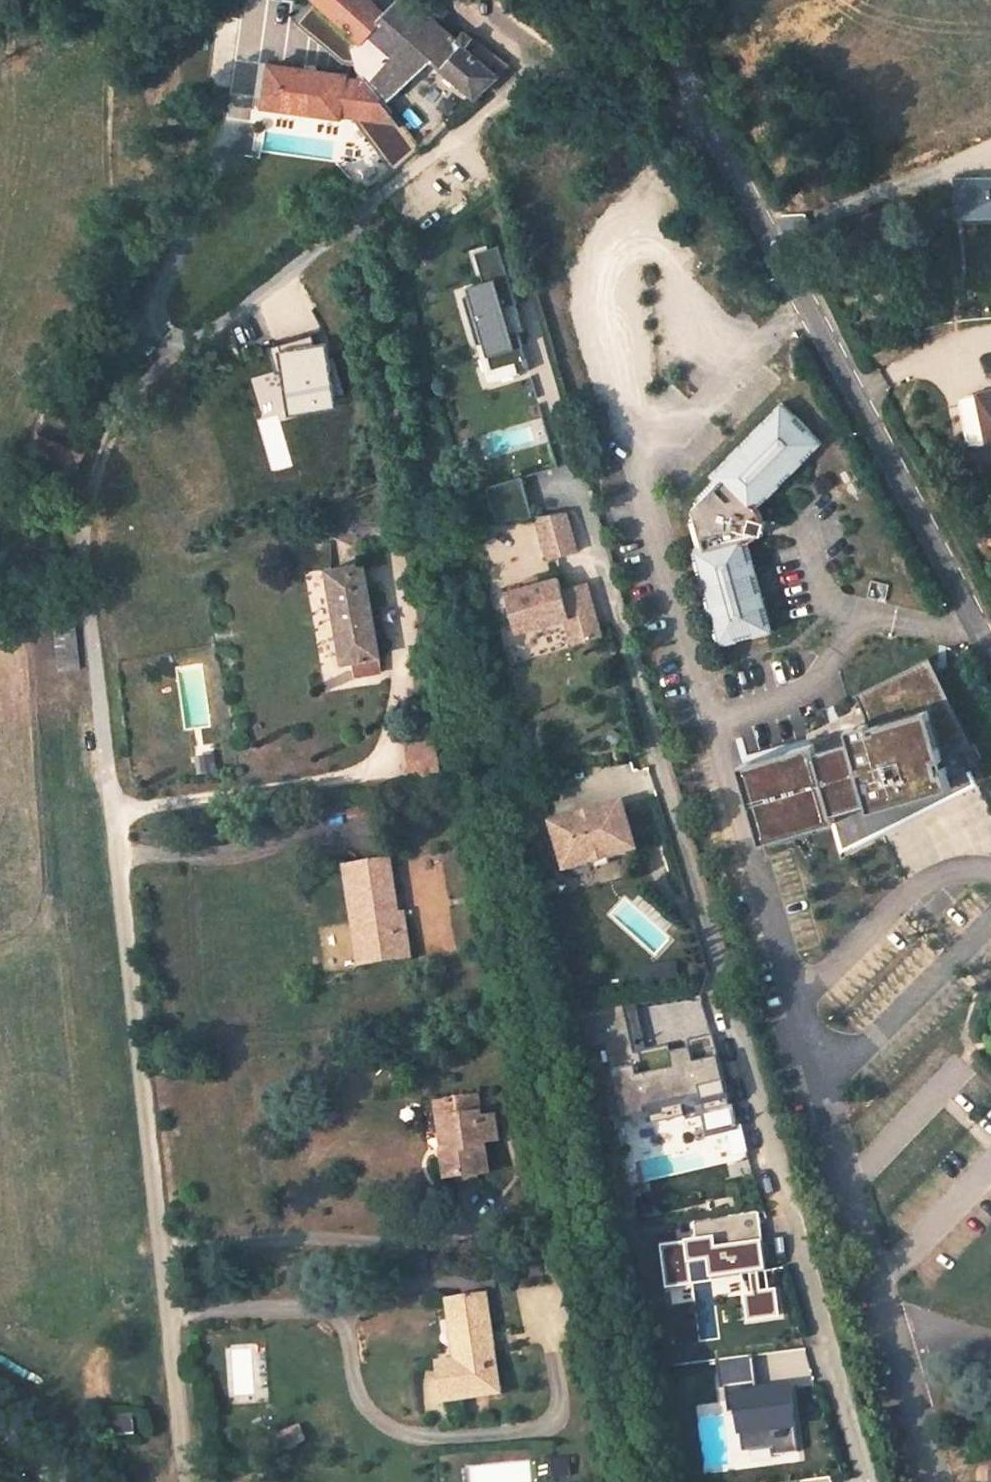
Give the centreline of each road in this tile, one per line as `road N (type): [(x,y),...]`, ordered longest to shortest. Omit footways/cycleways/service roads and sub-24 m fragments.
road 1 (track): [(648,1481),(354,219)]
road 2 (residential): [(990,651),(644,0)]
road 3 (track): [(545,74),(186,345),(163,336),(155,322),(219,169)]
road 4 (track): [(113,811),(316,782),(372,769),(392,750),(405,682),(399,567),(387,537),(375,530),(345,537),(342,563)]
road 5 (track): [(186,345),(123,409),(94,477),(83,545),(108,770)]
road 6 (track): [(162,1252),(316,1238),(416,1247),(460,1238),(485,1218)]
road 7 (track): [(714,133),(545,74),(493,37)]
road 8 (track): [(117,853),(231,857),(349,830)]
road 9 (track): [(856,396),(959,339),(990,335)]

